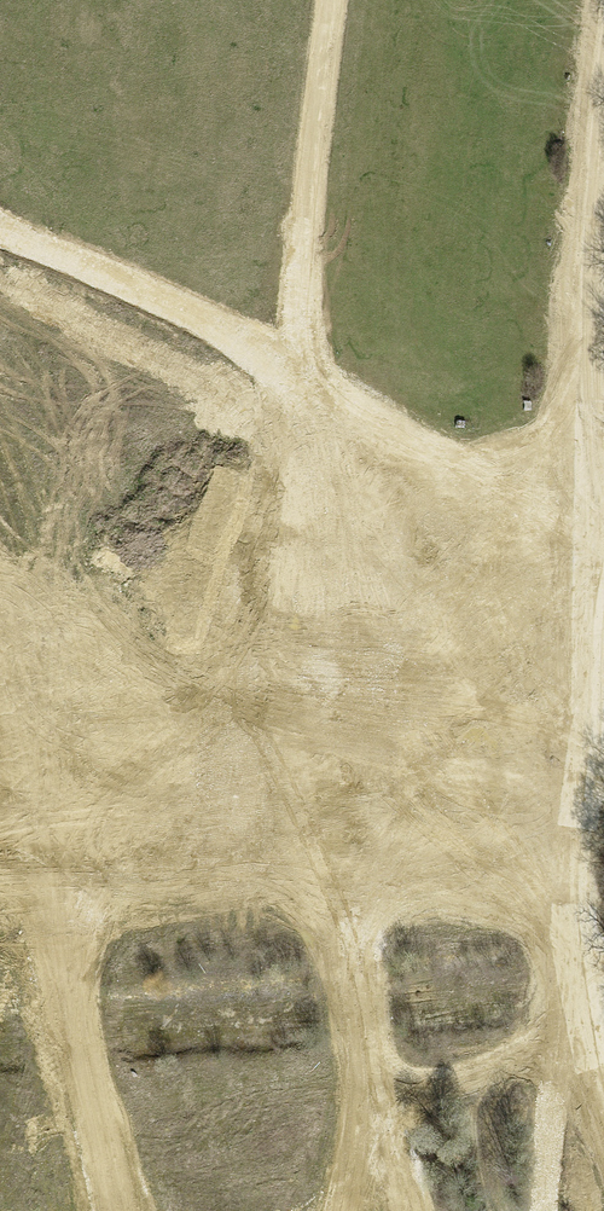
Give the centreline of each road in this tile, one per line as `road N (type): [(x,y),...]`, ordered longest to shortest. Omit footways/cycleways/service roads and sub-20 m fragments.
road 1 (track): [(315,408),(509,780),(574,852),(316,857),(0,885)]
road 2 (track): [(586,762),(592,566),(574,374),(603,78)]
road 3 (track): [(0,229),(221,334),(315,408),(592,566)]
road 4 (track): [(0,672),(115,1210)]
road 5 (track): [(315,408),(316,857)]
road 6 (track): [(0,559),(65,655),(316,857)]
road 7 (track): [(334,0),(306,222),(302,334),(315,408)]
road 8 (track): [(316,857),(411,1210)]
road 9 (track): [(586,762),(571,966),(603,1121)]
road 10 (track): [(603,967),(571,966),(549,1043),(542,1210)]
road 11 (track): [(369,1036),(351,1210)]
road 12 (track): [(549,1043),(383,1096)]

